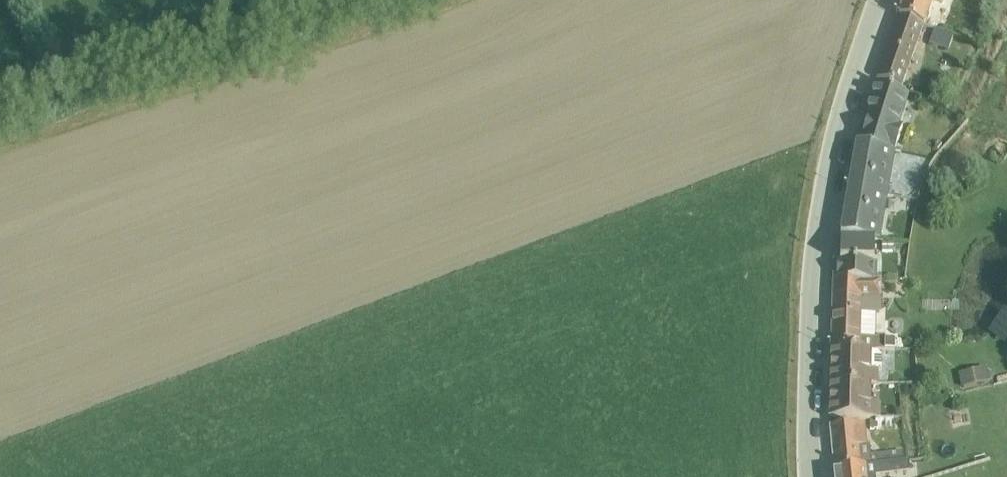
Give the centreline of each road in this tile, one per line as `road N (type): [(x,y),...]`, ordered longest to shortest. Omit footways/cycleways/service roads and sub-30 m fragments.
road 1 (residential): [(878,0),(831,154),(815,275),(811,476)]

